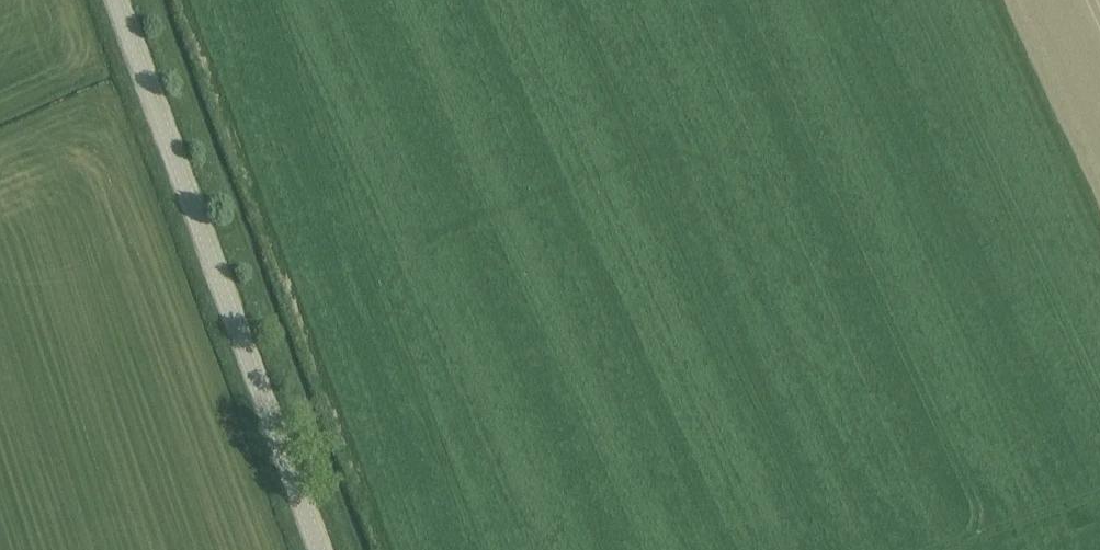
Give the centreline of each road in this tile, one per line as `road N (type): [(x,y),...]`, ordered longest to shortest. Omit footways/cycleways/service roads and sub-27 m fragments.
road 1 (tertiary): [(320,549),(117,0)]

